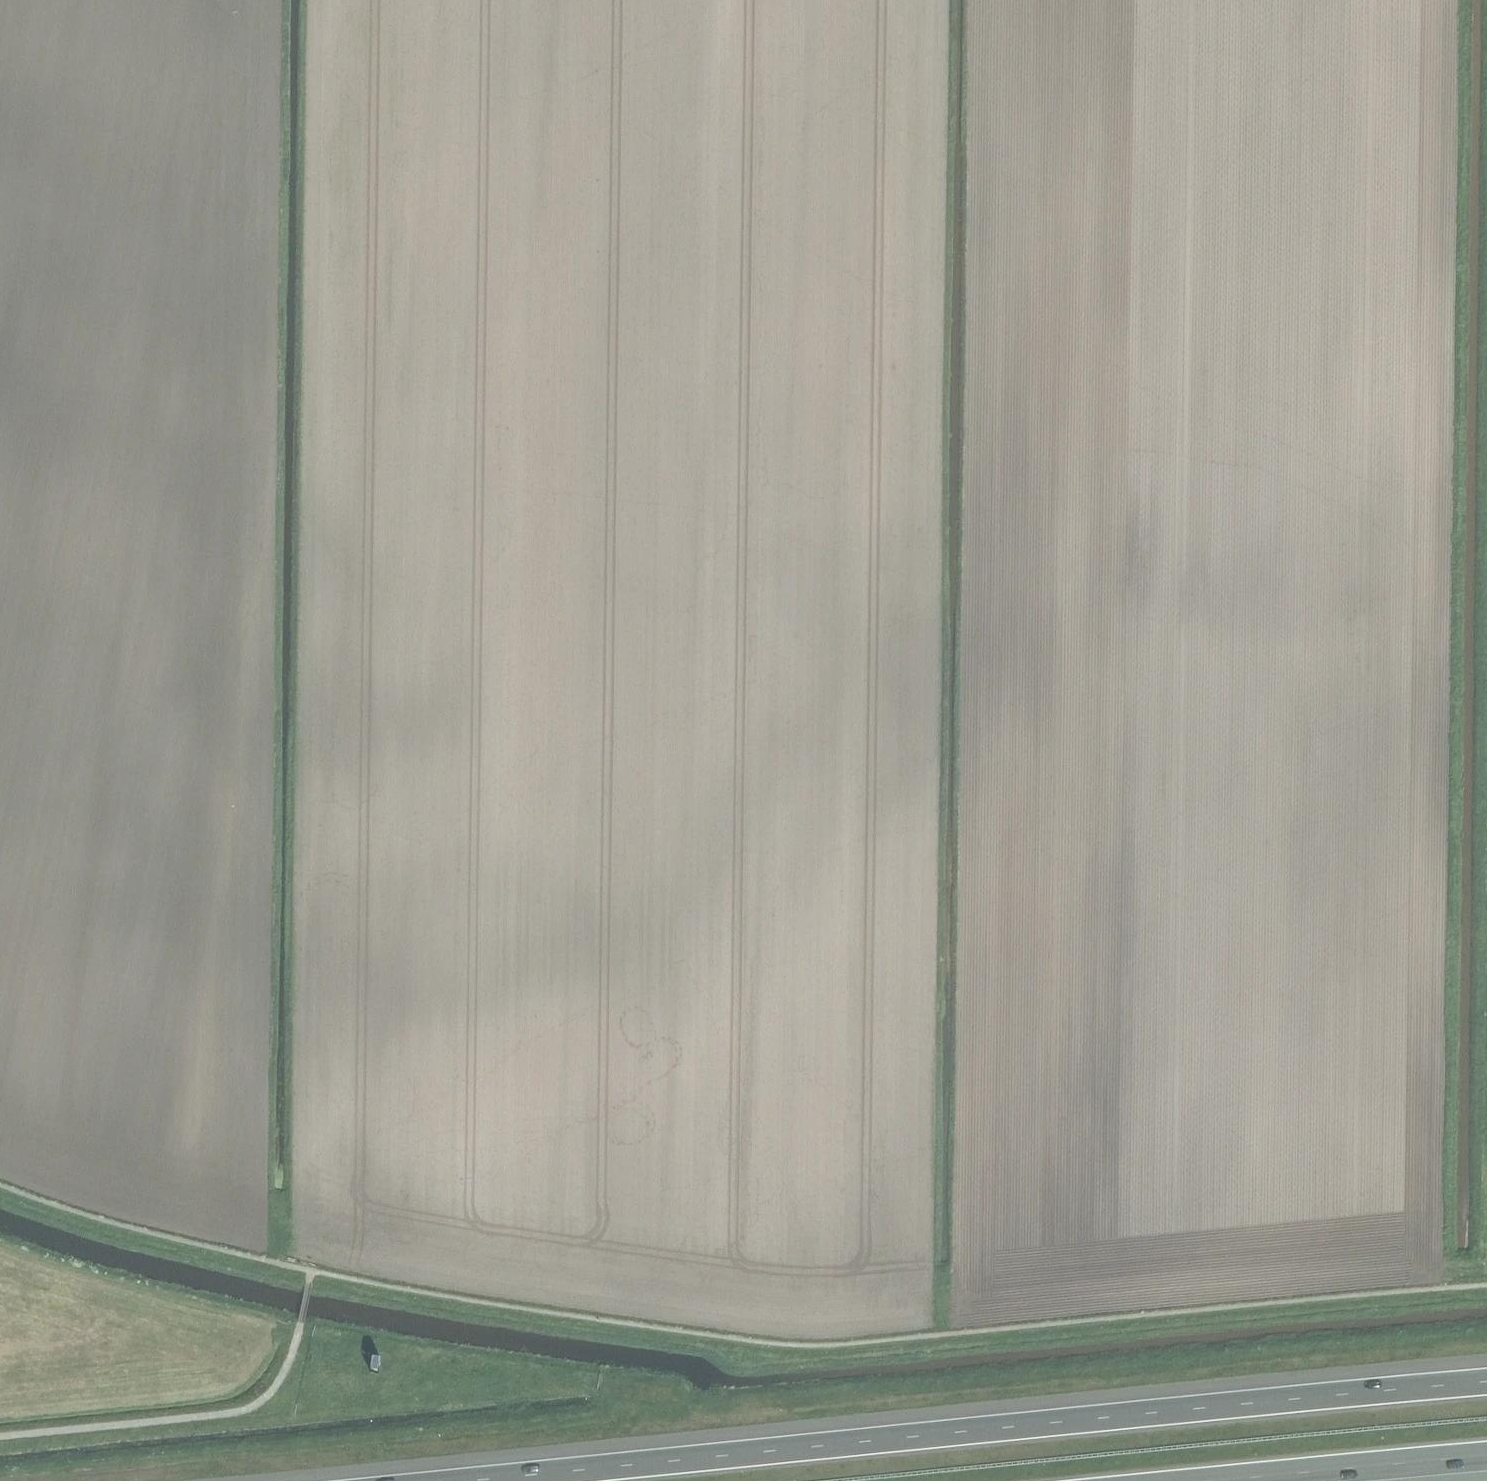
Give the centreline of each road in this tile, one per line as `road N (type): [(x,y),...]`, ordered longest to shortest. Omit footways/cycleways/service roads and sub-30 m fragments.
road 1 (motorway): [(1486,1383),(469,1480)]
road 2 (motorway): [(1216,1480),(1486,1457)]

